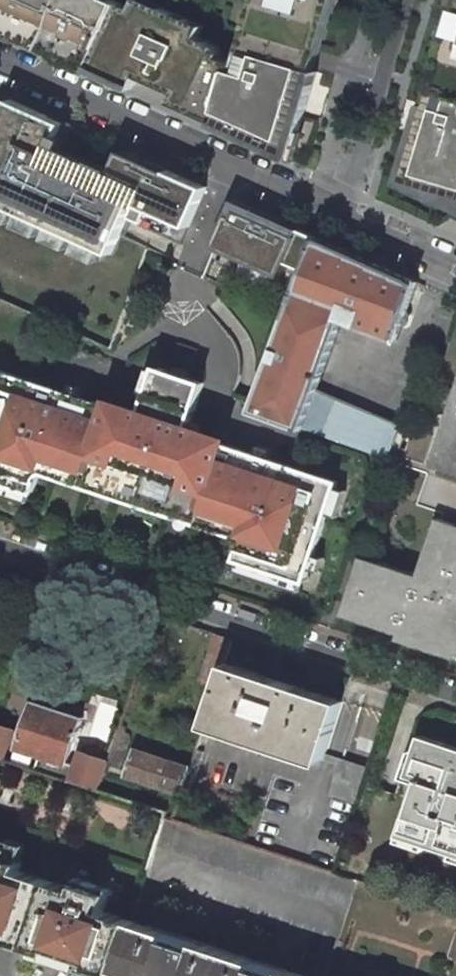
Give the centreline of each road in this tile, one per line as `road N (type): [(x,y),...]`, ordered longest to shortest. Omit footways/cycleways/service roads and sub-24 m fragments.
road 1 (residential): [(0,549),(455,700)]
road 2 (residential): [(336,213),(0,63)]
road 3 (residential): [(336,213),(402,0)]
road 4 (residential): [(455,266),(336,213)]

